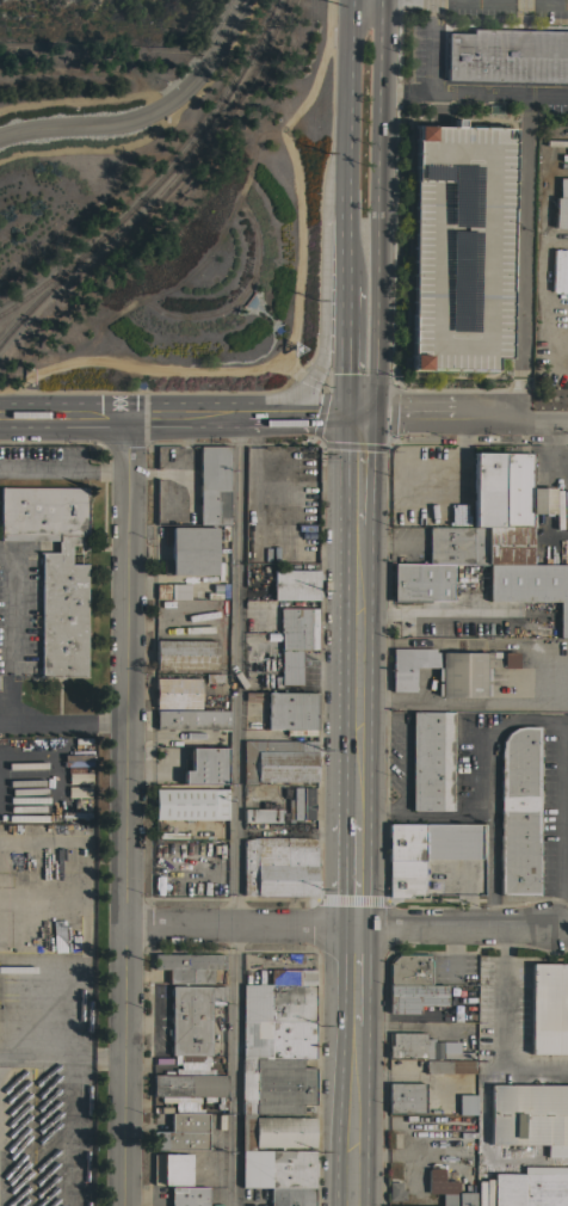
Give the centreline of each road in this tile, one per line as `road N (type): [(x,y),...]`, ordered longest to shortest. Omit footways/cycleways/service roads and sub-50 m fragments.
road 1 (residential): [(130,417),(122,1056)]
road 2 (residential): [(567,420),(0,418)]
road 3 (residential): [(558,925),(122,922)]
road 4 (primary): [(358,417),(377,390),(385,0)]
road 5 (primary): [(357,521),(353,818)]
road 6 (primary): [(350,195),(327,215),(320,359),(274,417)]
road 7 (primary): [(352,0),(350,195)]
road 8 (primary): [(352,1027),(352,1205)]
road 9 (residential): [(122,1056),(122,1205)]

